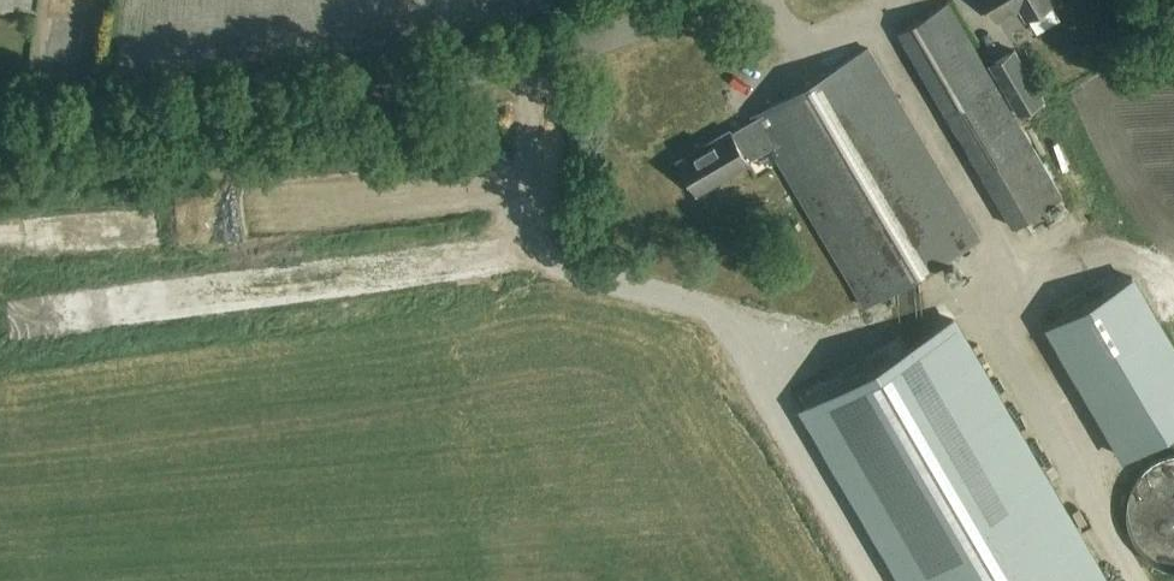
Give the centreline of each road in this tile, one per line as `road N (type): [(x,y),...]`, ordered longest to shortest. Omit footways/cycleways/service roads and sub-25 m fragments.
road 1 (tertiary): [(0,124),(501,69),(692,0)]

